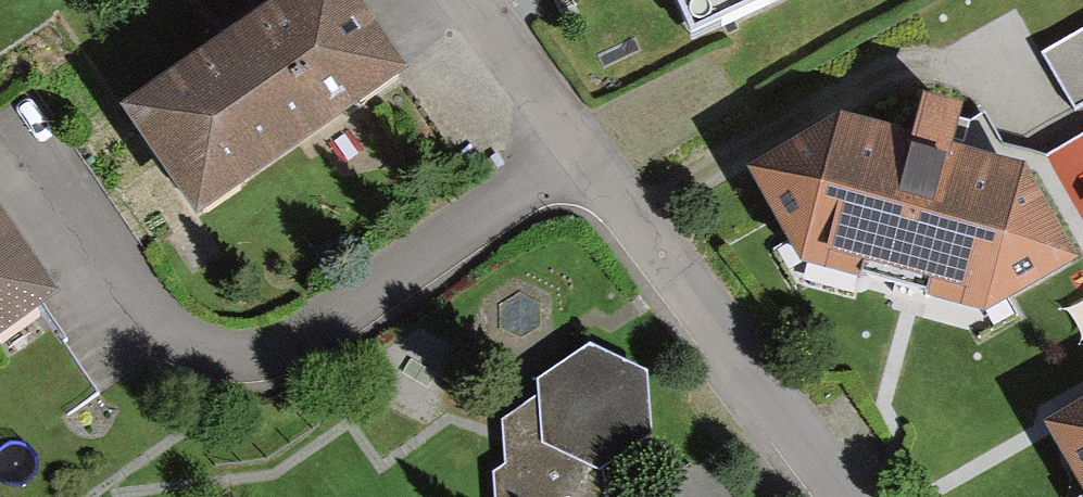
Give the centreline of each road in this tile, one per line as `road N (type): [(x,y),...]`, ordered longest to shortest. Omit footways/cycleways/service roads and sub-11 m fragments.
road 1 (residential): [(103,255),(162,325),(187,343),(240,356),(268,353),(328,328),(577,140)]
road 2 (residential): [(577,140),(844,496)]
road 3 (residential): [(469,0),(577,140)]

